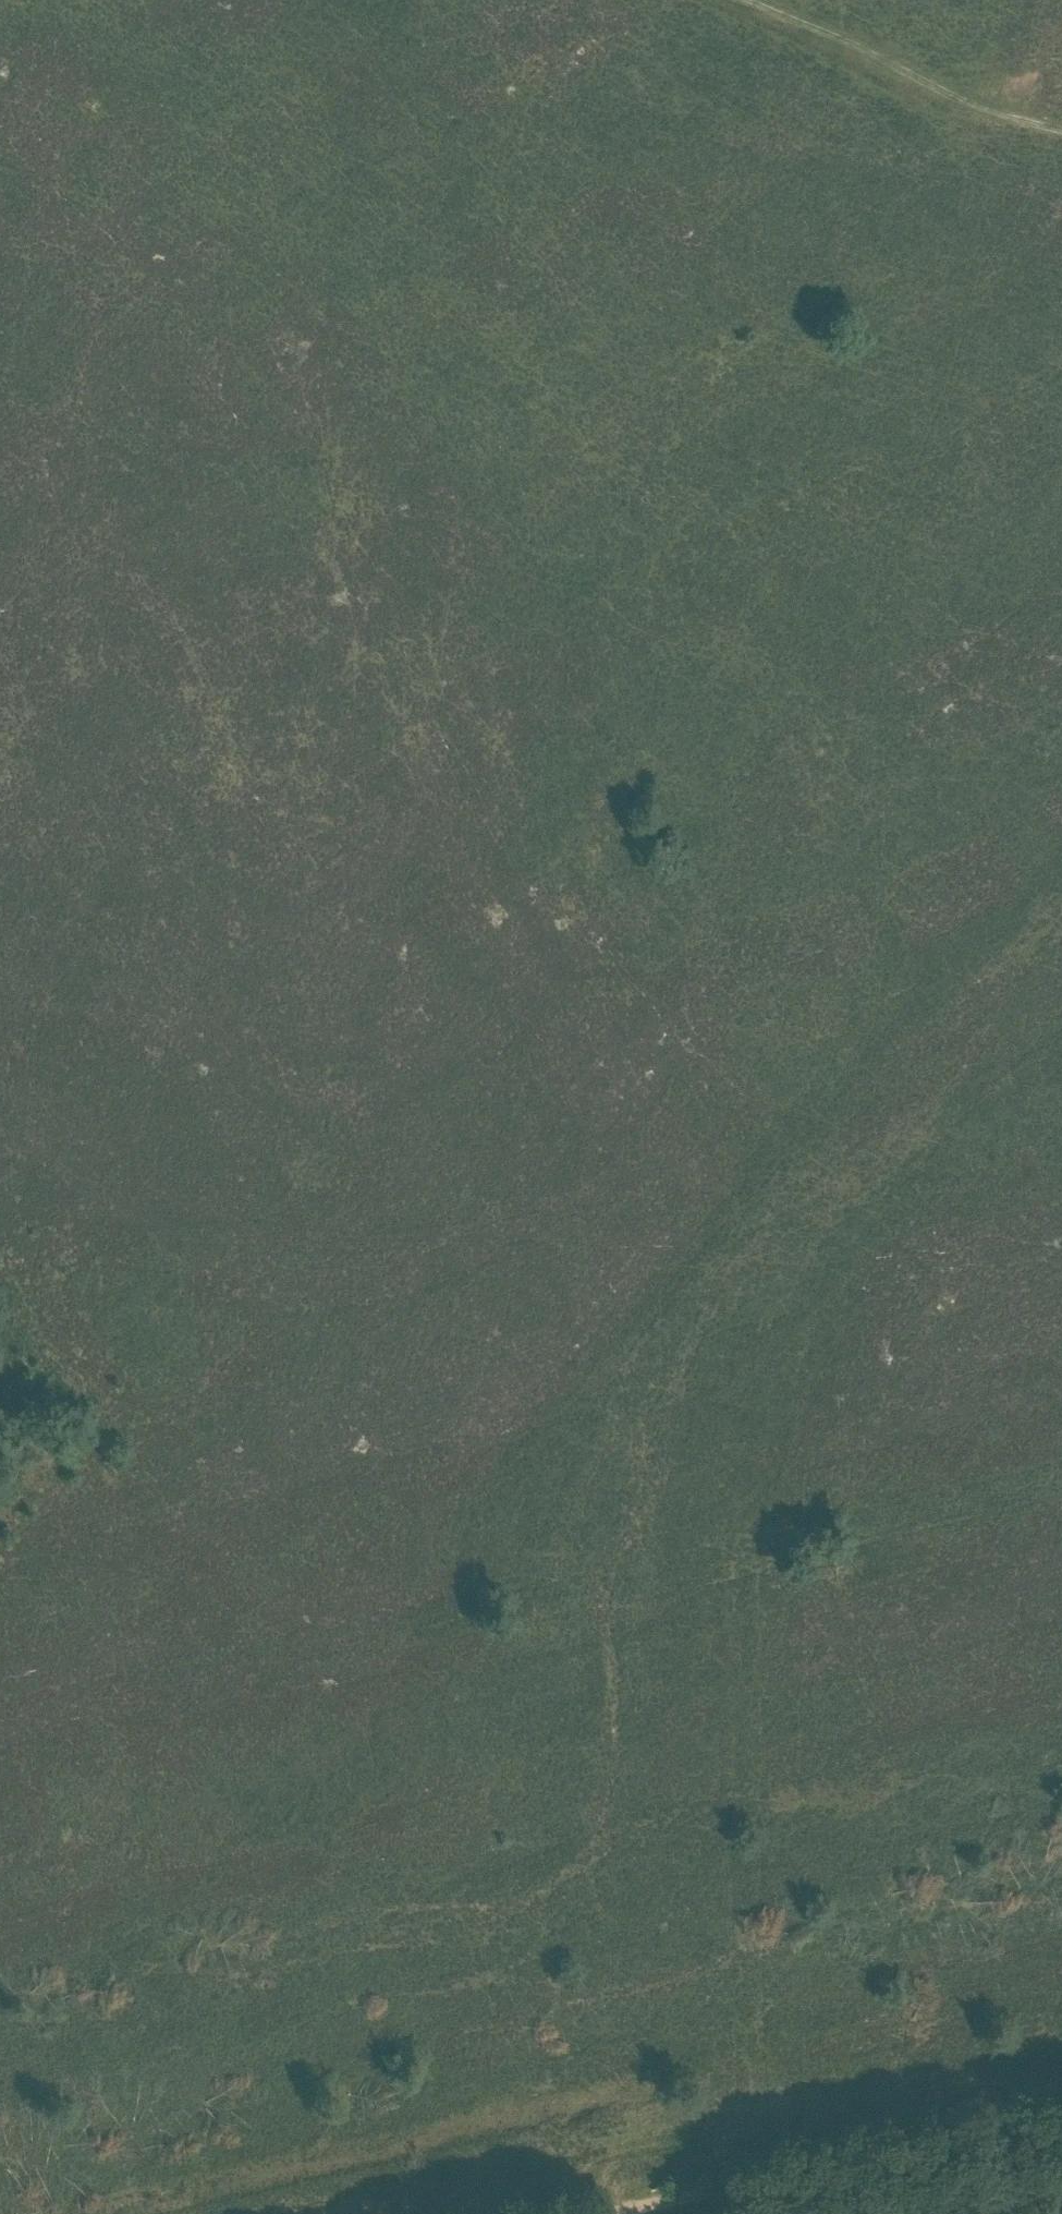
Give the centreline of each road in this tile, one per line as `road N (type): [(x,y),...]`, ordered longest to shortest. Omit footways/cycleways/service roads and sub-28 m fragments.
road 1 (track): [(635,2213),(1061,2123)]
road 2 (track): [(1061,130),(737,0)]

